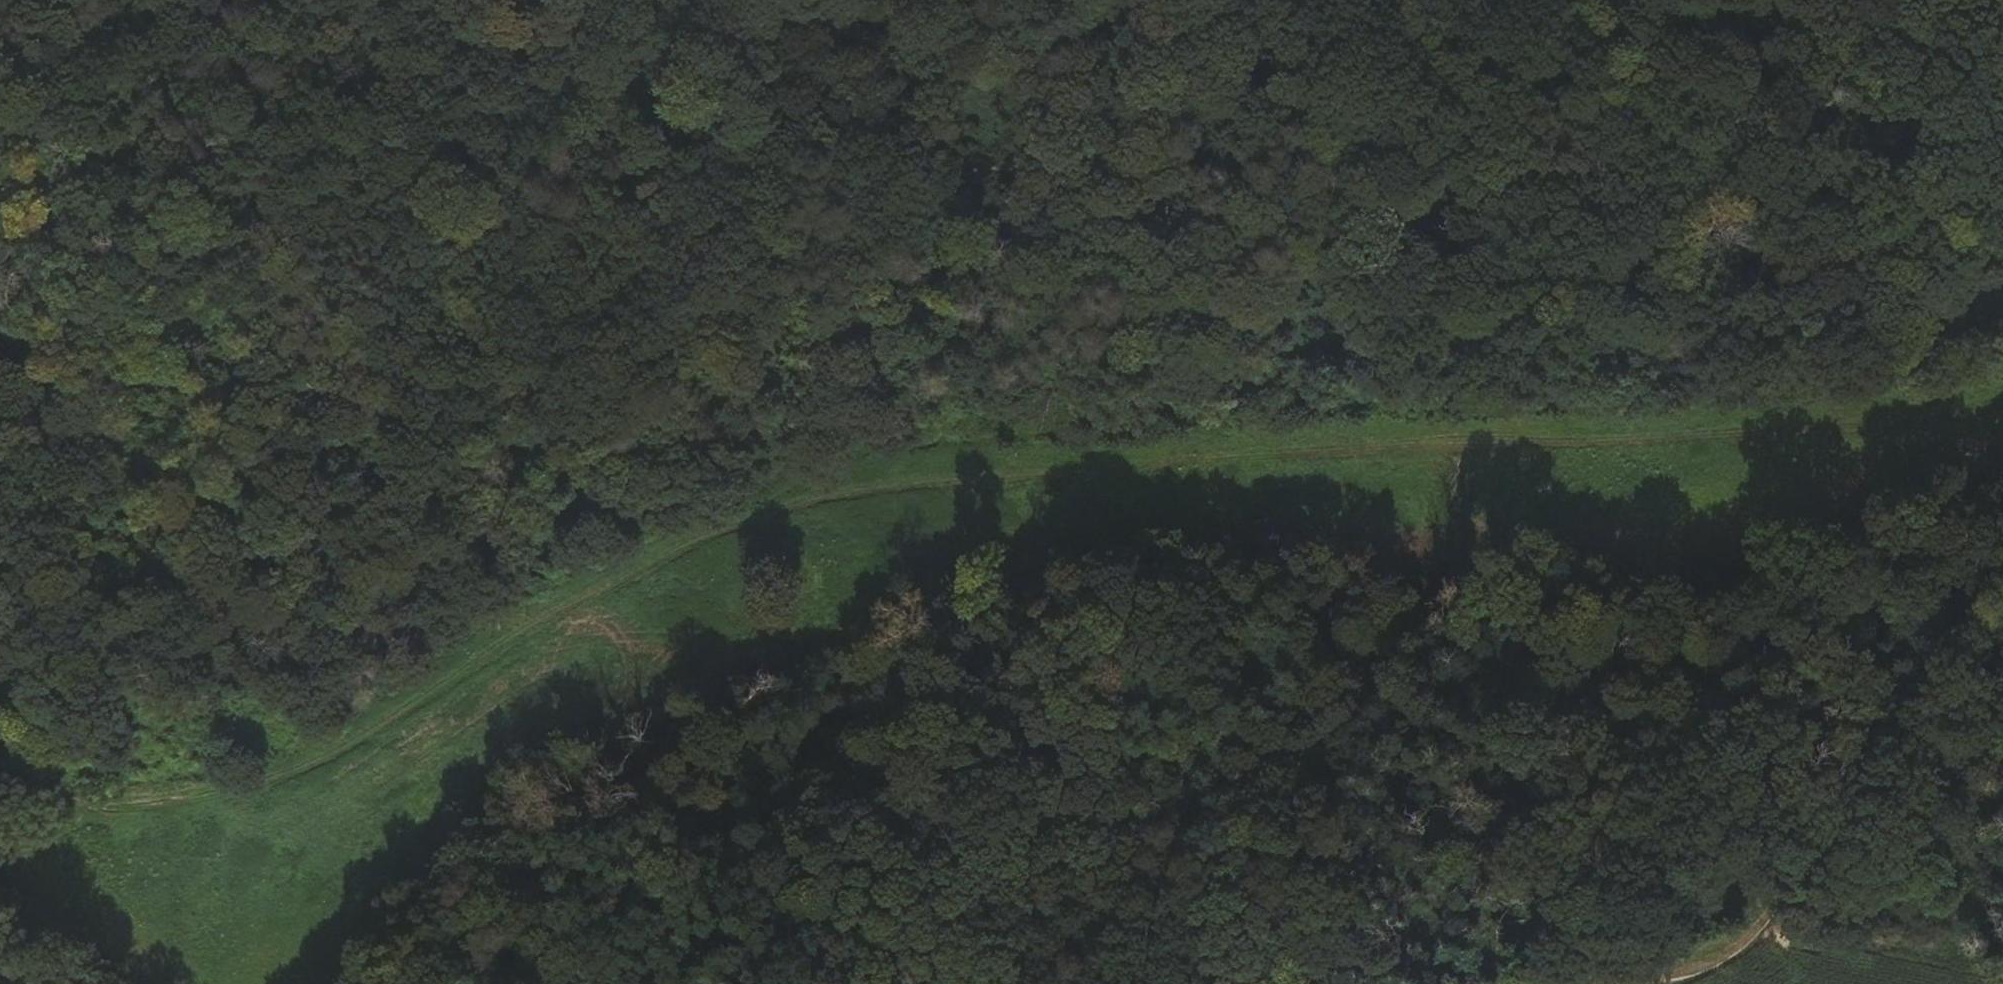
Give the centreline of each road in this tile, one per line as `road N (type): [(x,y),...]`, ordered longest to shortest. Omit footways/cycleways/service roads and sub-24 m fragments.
road 1 (track): [(0,122),(69,114),(522,181),(913,195),(1016,181),(1281,88),(1441,67),(1575,68),(1692,52),(1819,0)]
road 2 (track): [(2002,748),(1831,848),(1759,936),(1716,966),(1656,983)]

